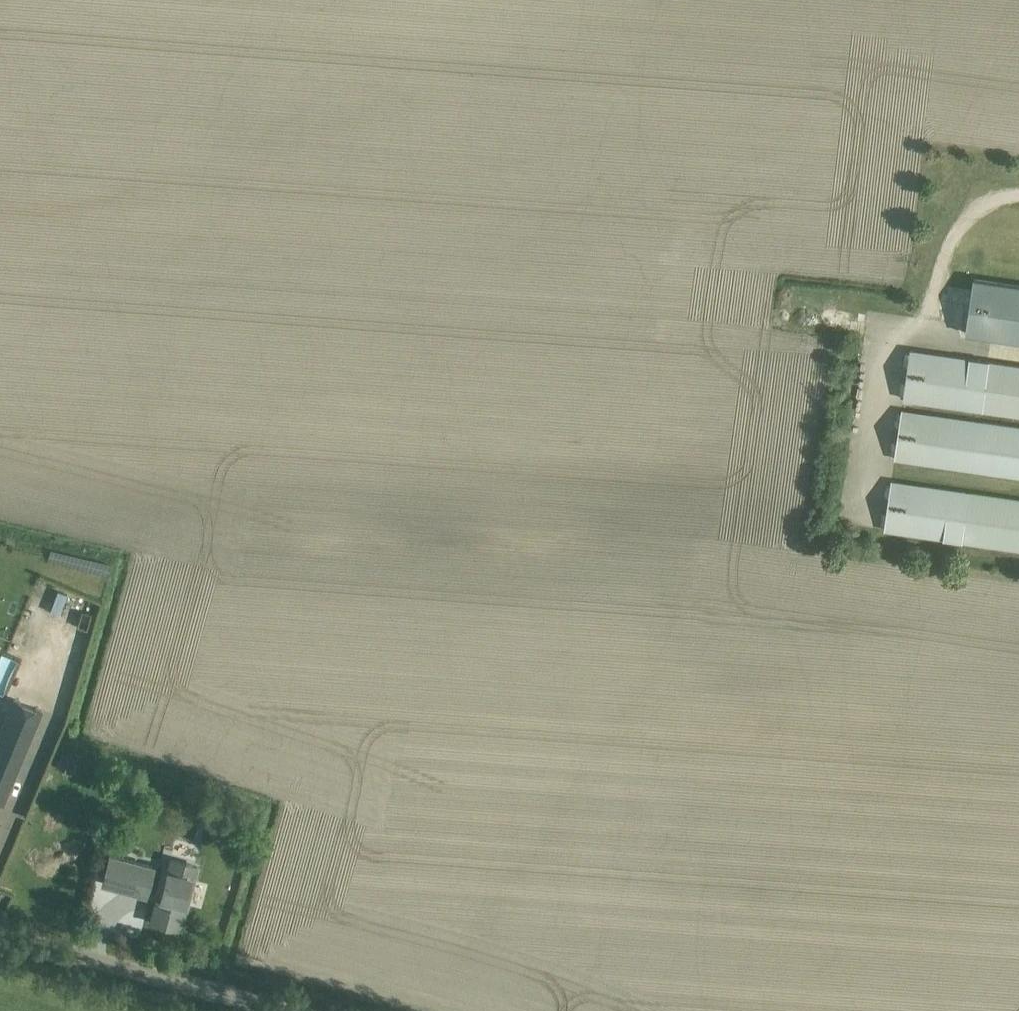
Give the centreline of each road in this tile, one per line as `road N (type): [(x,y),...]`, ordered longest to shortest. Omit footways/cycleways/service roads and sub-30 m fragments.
road 1 (unclassified): [(313,1010),(0,927)]

